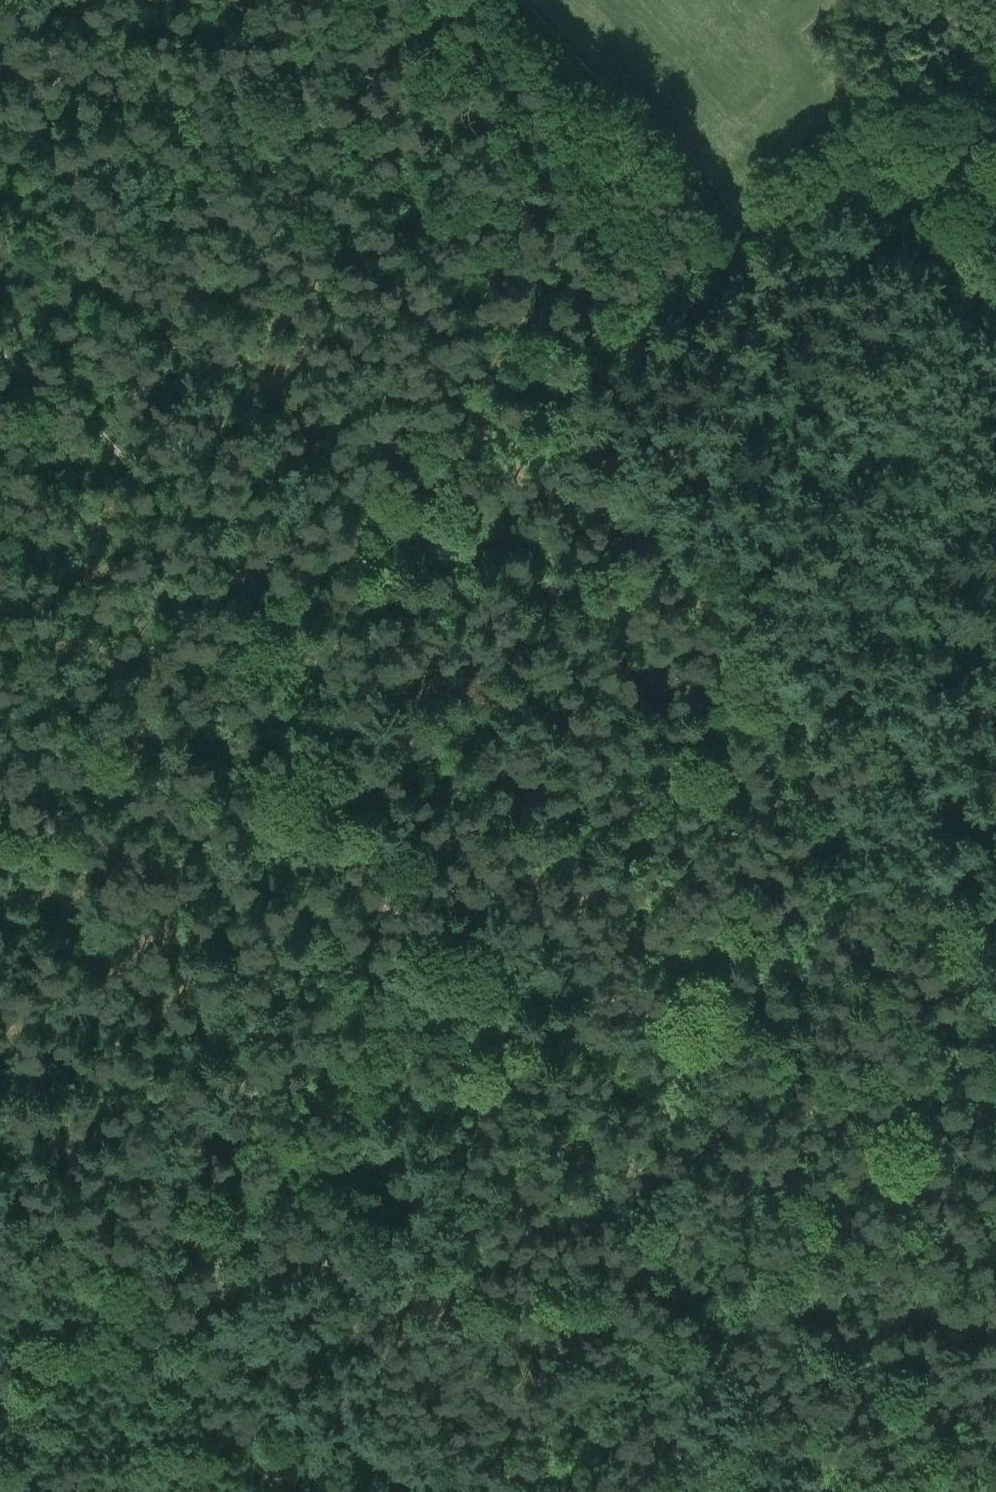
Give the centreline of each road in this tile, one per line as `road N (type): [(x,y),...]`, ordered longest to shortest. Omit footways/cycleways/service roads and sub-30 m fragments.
road 1 (track): [(491,1491),(995,1081)]
road 2 (track): [(174,1246),(458,1010),(442,987)]
road 3 (track): [(0,1387),(174,1246)]

